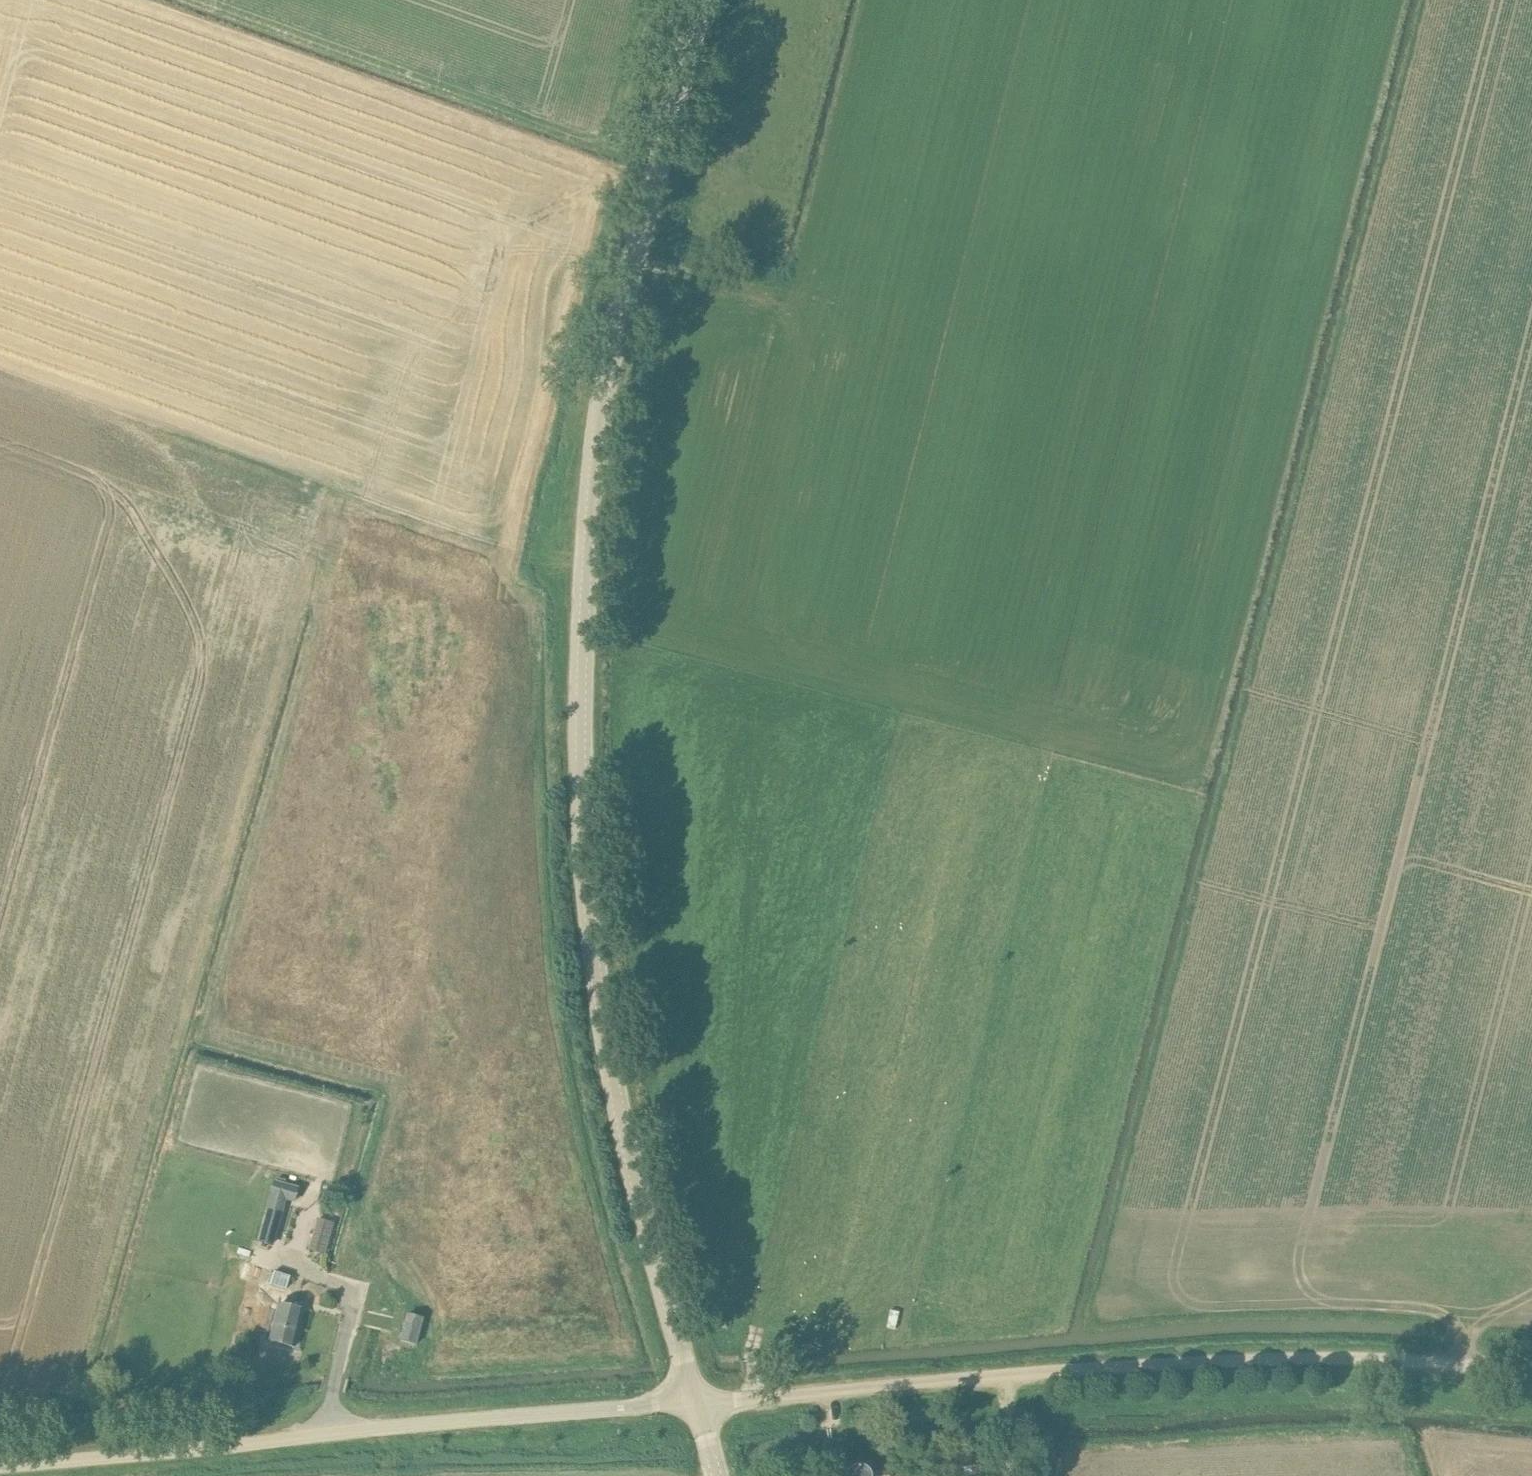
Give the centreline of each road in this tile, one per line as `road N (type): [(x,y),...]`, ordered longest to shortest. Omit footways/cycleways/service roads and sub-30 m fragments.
road 1 (tertiary): [(695,1406),(610,1042),(588,840),(582,655),(602,382),(704,0)]
road 2 (unclassified): [(1531,1374),(1397,1361),(1239,1361),(695,1406)]
road 3 (unclassified): [(0,1466),(286,1434),(695,1406)]

